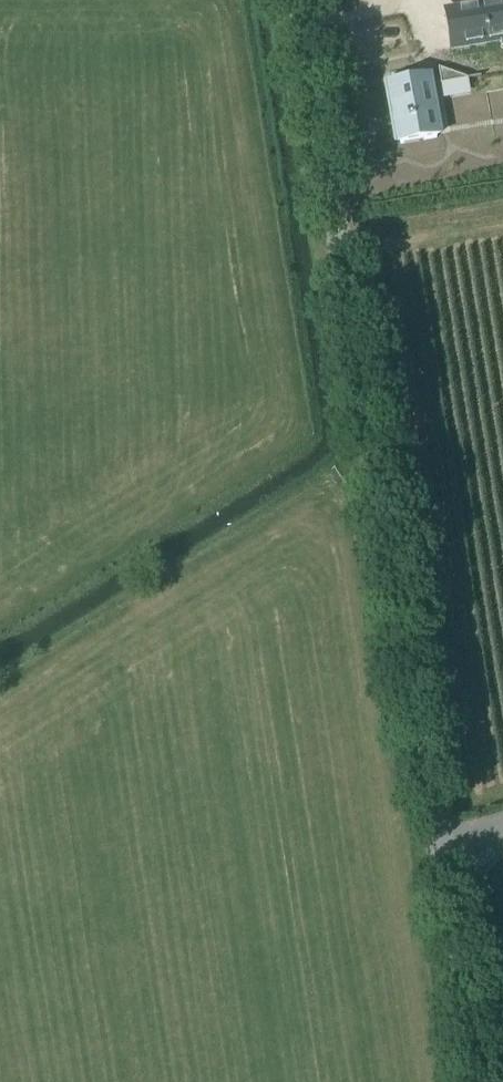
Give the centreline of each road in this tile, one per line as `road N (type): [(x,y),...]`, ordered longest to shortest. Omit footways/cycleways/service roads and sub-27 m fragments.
road 1 (unclassified): [(479,1081),(299,0)]

